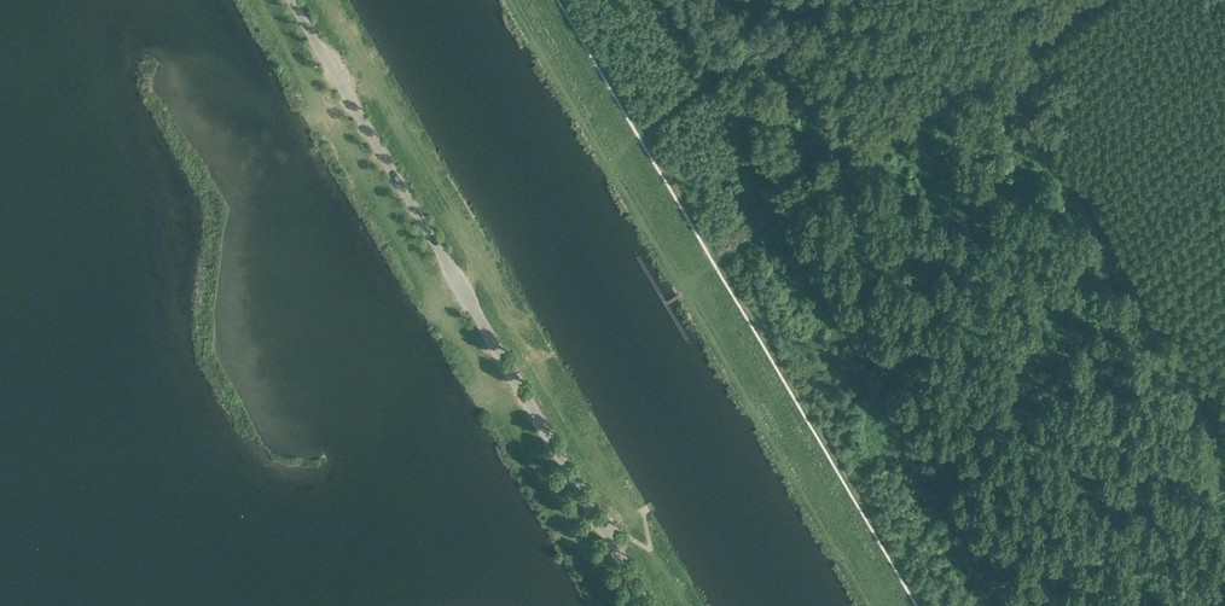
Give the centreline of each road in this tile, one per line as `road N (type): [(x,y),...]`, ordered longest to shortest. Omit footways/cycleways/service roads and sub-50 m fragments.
road 1 (unclassified): [(643,605),(290,0)]
road 2 (track): [(963,605),(1224,496)]

